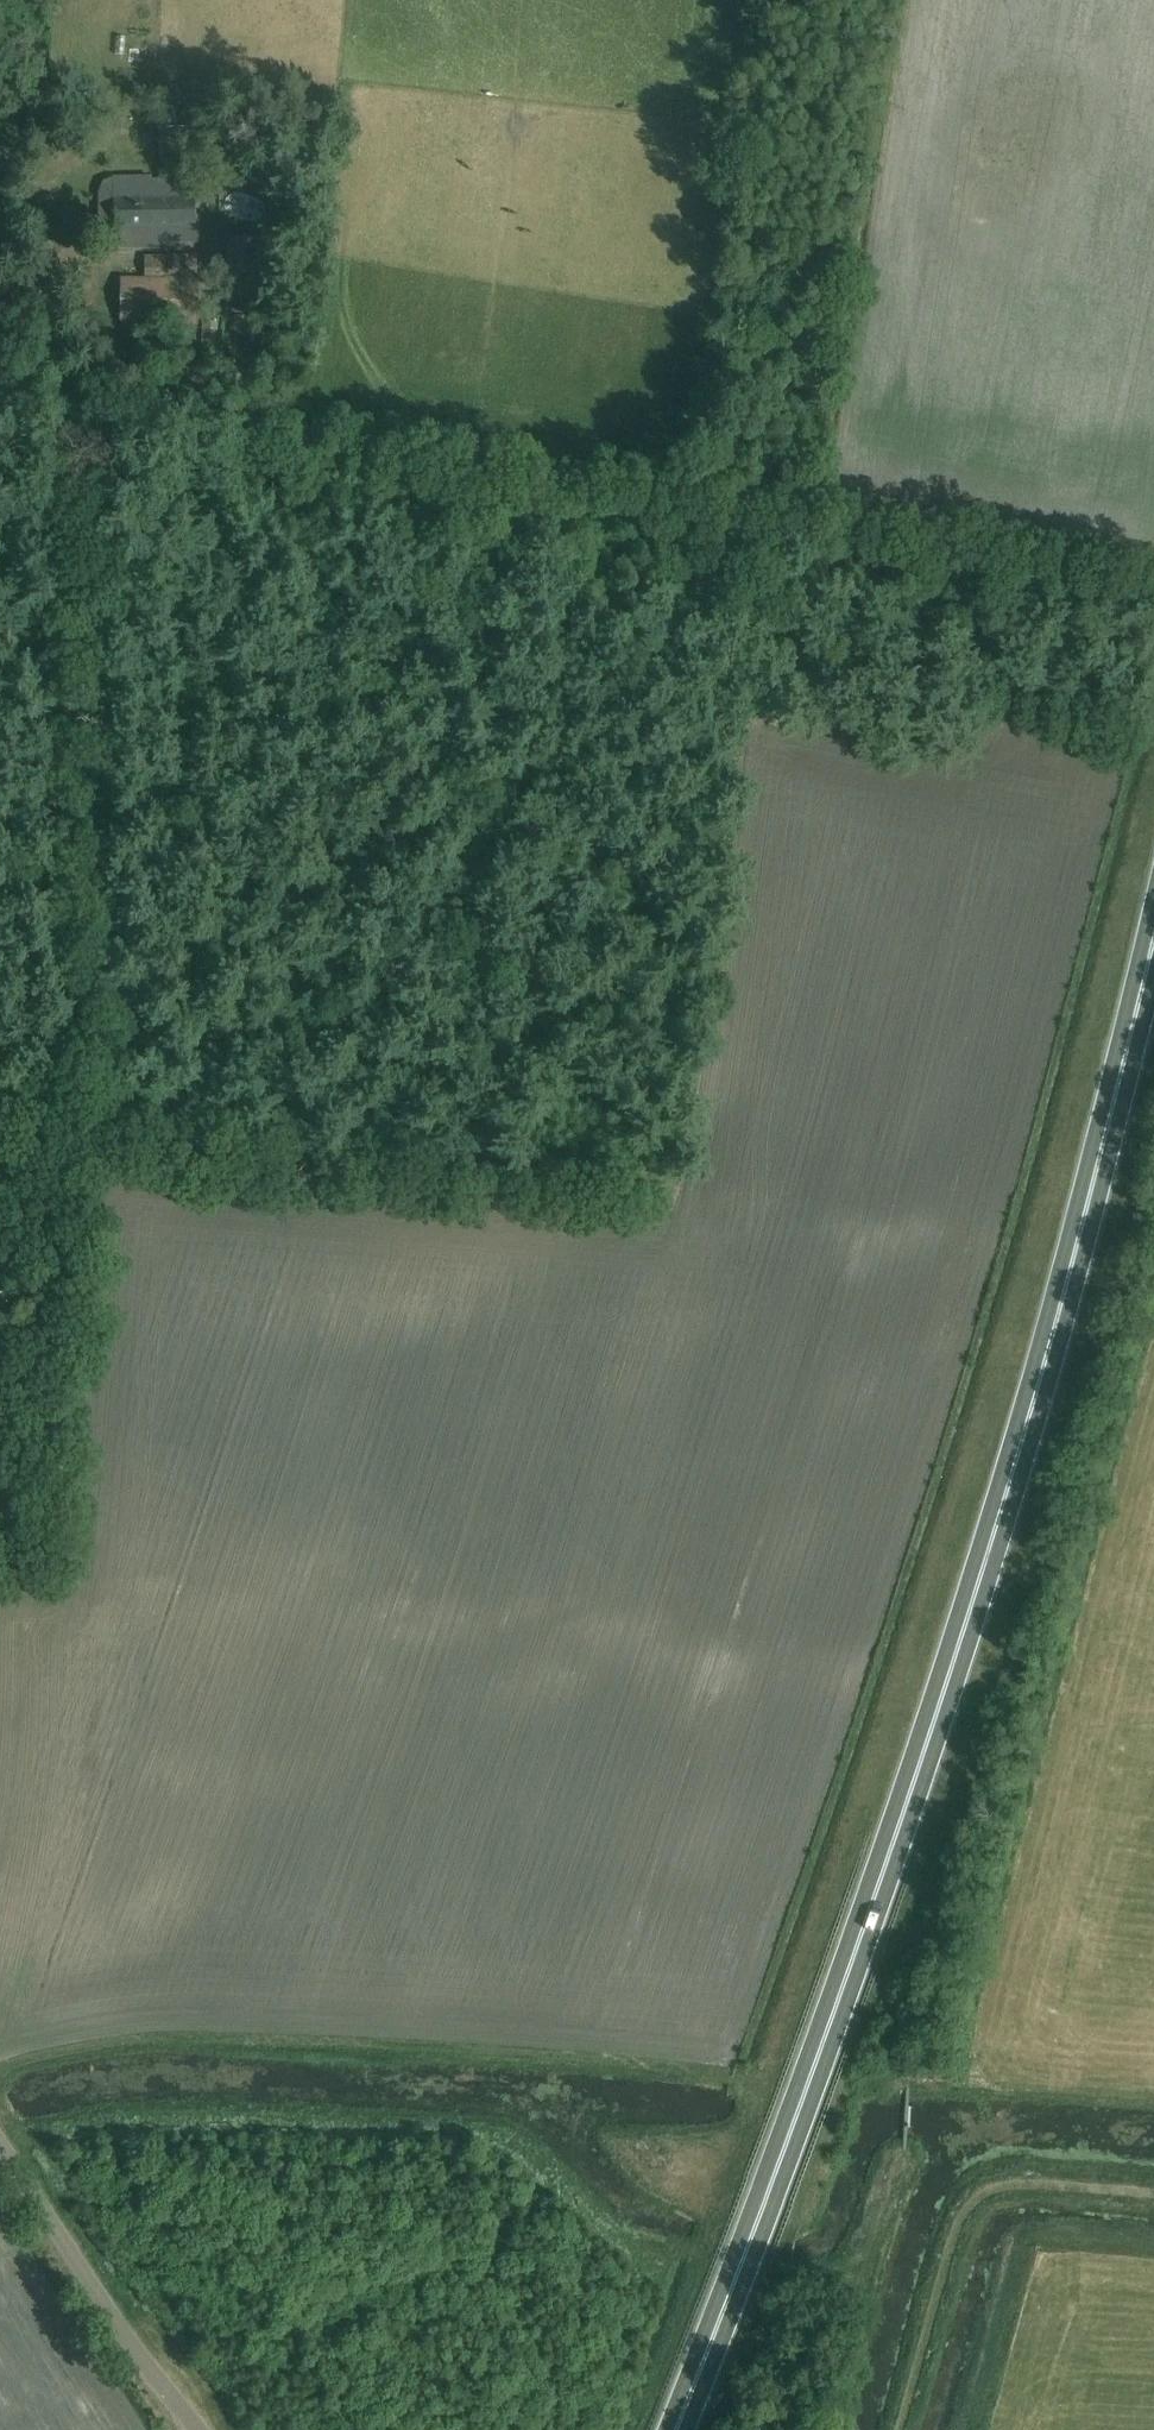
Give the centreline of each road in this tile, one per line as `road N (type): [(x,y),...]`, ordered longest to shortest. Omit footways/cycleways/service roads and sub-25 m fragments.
road 1 (trunk): [(673,2429),(889,1860),(1040,1379),(1153,940)]
road 2 (track): [(0,372),(797,480)]
road 3 (unclassified): [(0,2142),(124,2336),(198,2429)]

